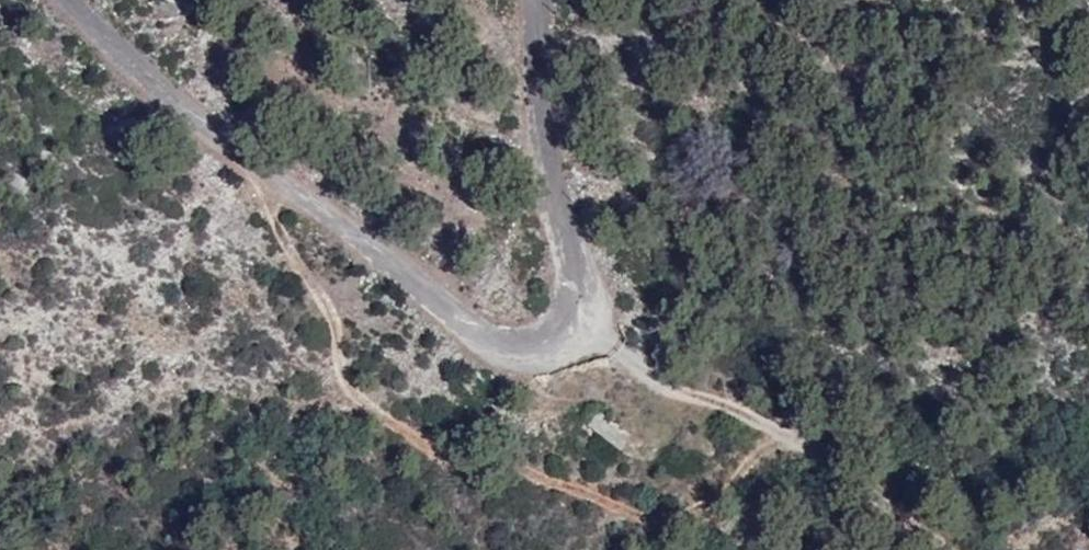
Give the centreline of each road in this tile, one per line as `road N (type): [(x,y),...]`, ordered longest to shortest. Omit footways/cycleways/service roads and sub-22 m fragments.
road 1 (unclassified): [(67,0),(194,118),(449,324),(500,346),(534,345),(567,310),(567,267),(542,134),(530,0)]
road 2 (track): [(558,327),(726,405),(947,549)]

